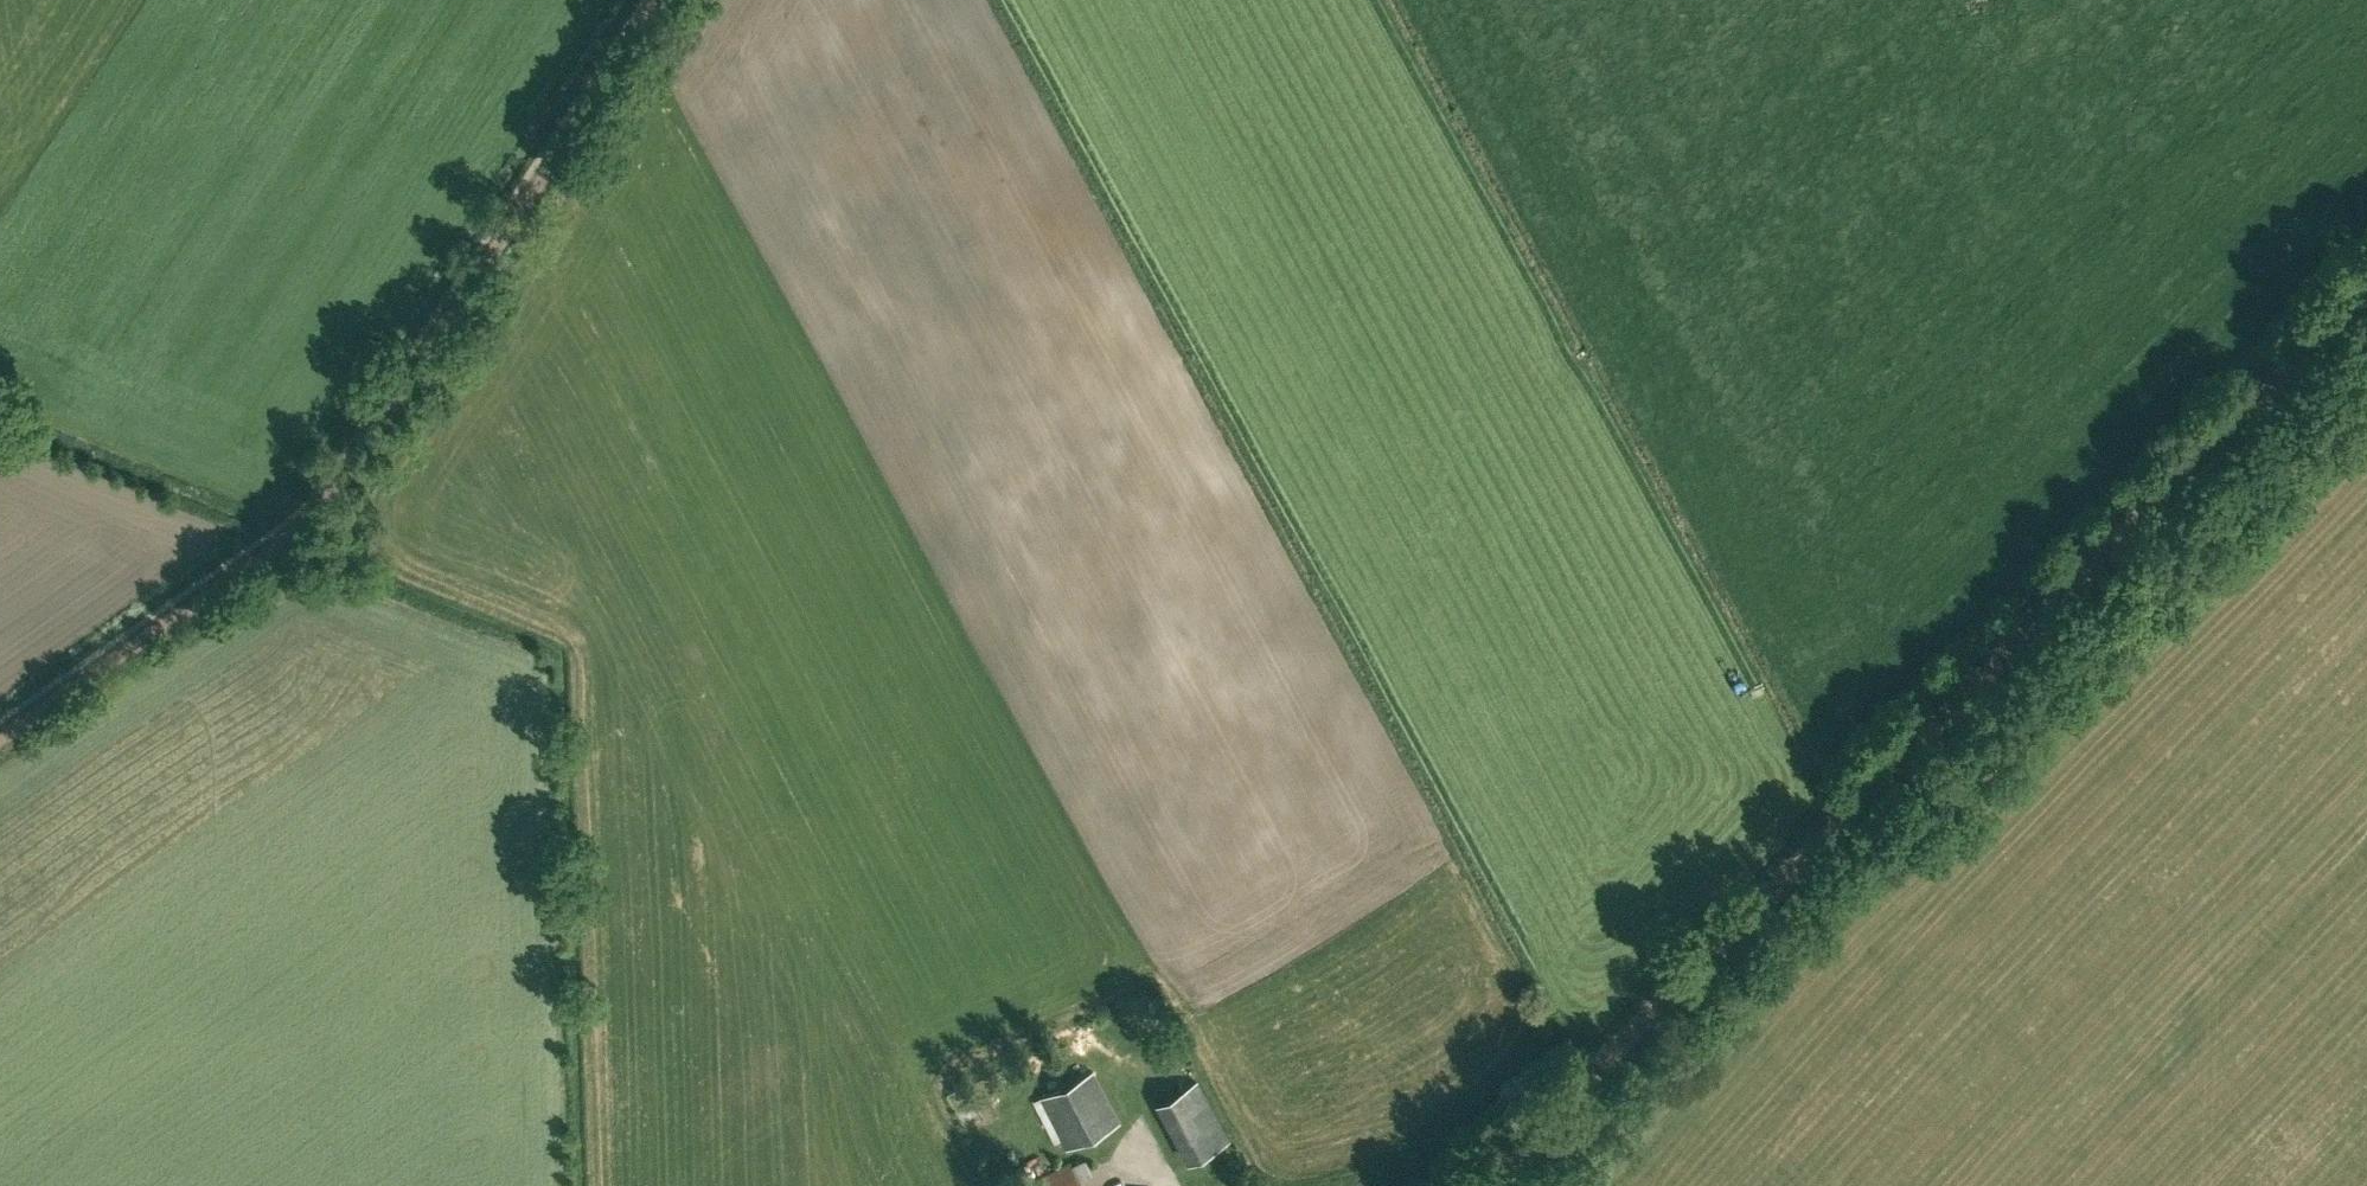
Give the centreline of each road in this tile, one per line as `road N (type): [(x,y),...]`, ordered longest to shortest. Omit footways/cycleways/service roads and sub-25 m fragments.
road 1 (unclassified): [(1483,1185),(2366,292)]
road 2 (track): [(650,0),(314,511),(0,732)]

